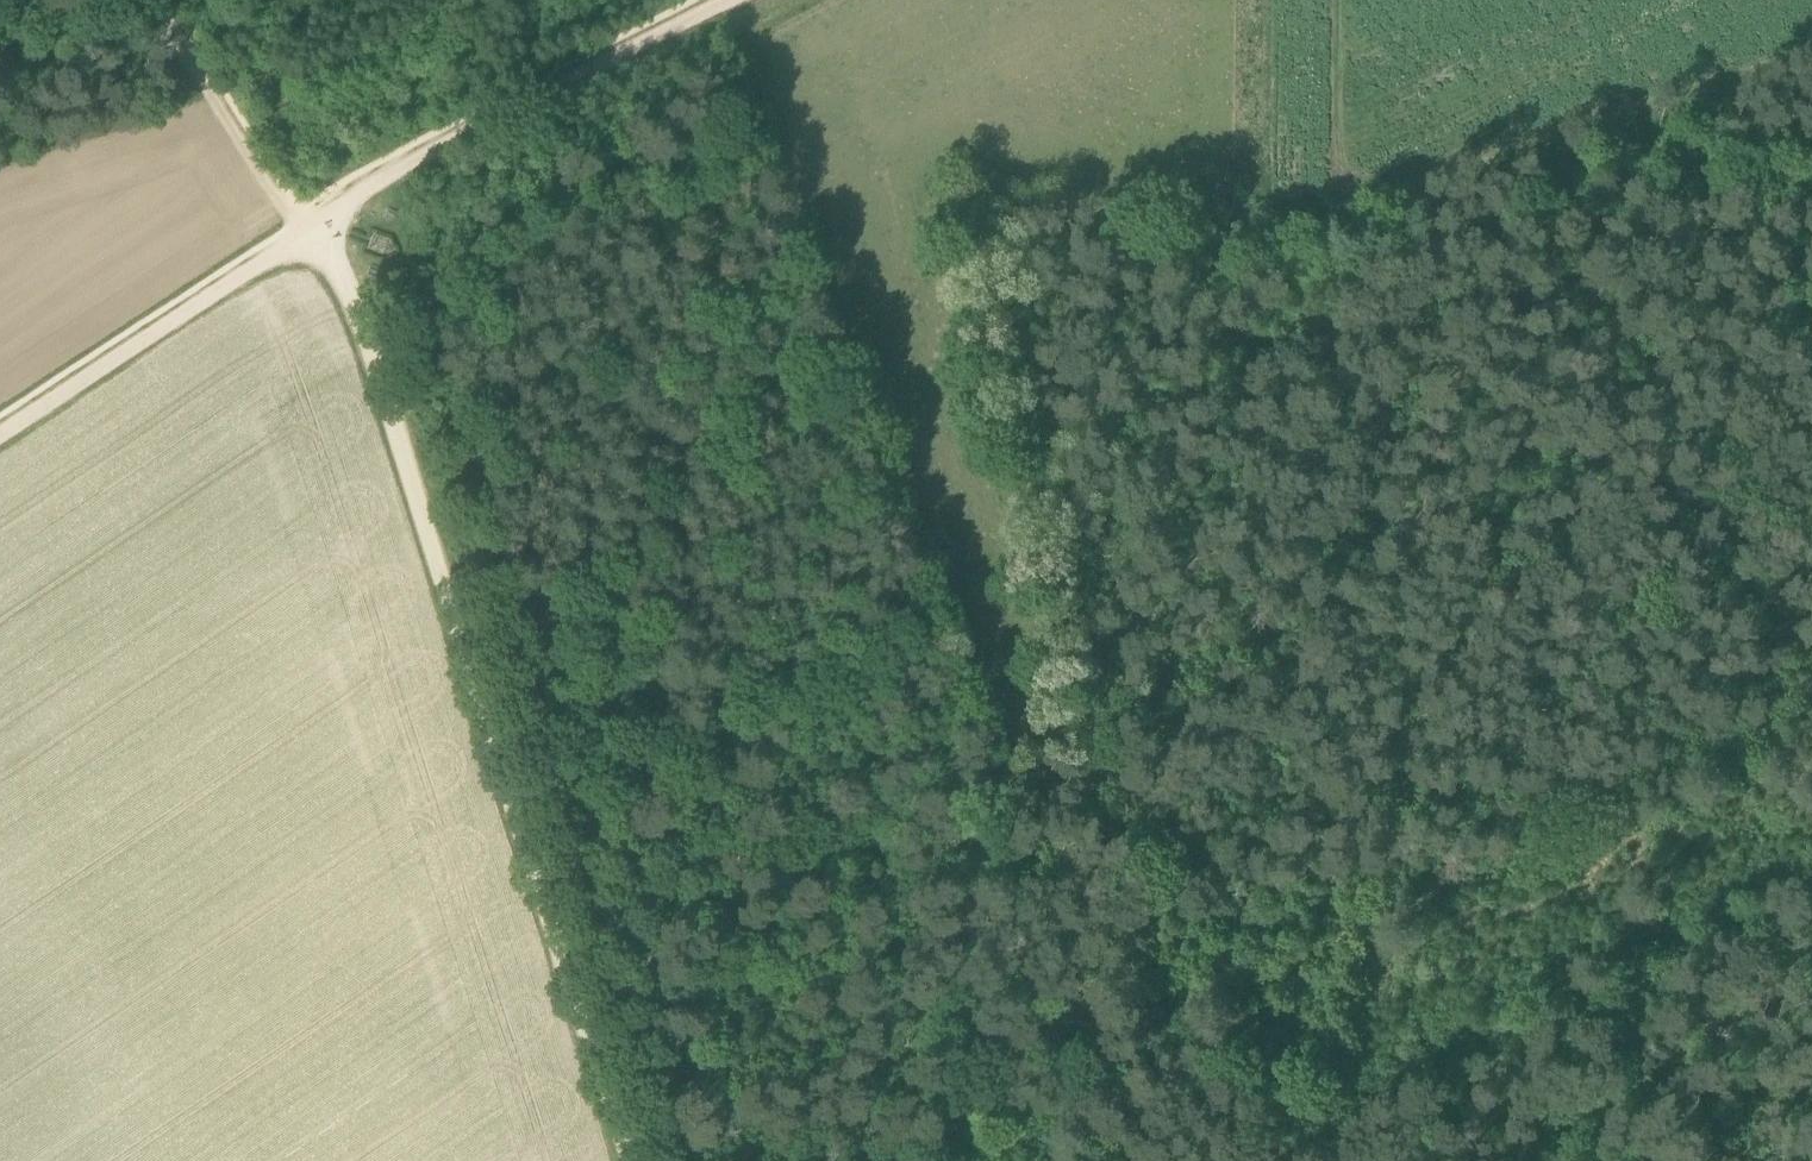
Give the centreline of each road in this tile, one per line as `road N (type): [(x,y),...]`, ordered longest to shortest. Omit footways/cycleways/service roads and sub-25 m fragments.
road 1 (track): [(634,1160),(492,748),(342,251),(318,222)]
road 2 (track): [(1035,432),(1085,701),(1191,999),(1264,1160)]
road 3 (track): [(318,222),(577,76),(734,0)]
road 4 (track): [(0,434),(318,222)]
road 5 (track): [(318,222),(183,48),(161,0)]

